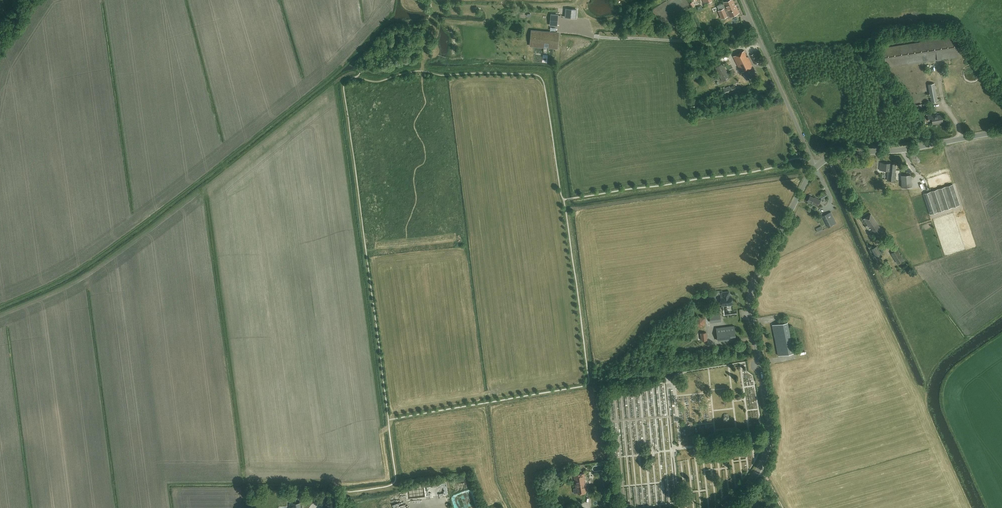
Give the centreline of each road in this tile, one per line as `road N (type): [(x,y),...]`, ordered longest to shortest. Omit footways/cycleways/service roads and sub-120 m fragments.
road 1 (tertiary): [(725,507),(759,469),(769,440),(753,288),(816,166)]
road 2 (tertiary): [(816,166),(835,155),(1001,131)]
road 3 (unclassified): [(816,166),(742,0)]

